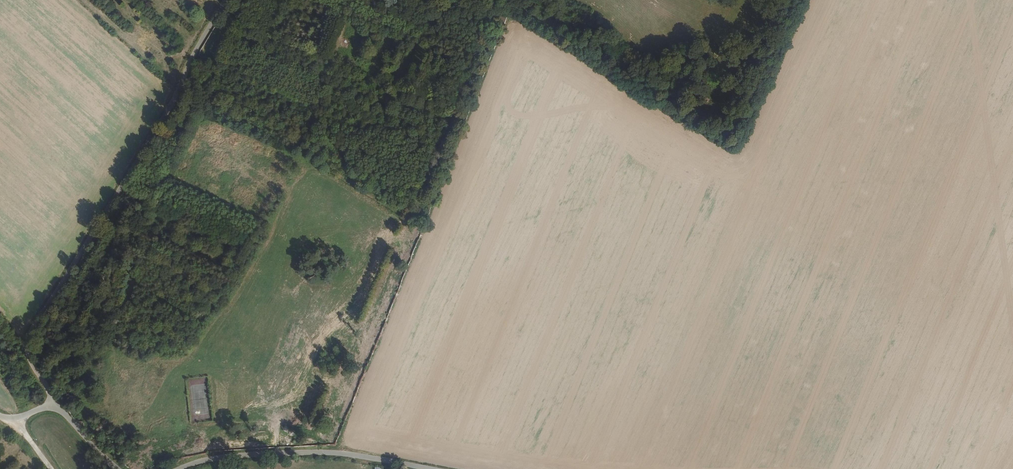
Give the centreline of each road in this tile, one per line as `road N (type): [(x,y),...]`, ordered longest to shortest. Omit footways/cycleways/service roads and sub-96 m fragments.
road 1 (unclassified): [(224,0),(30,337),(32,363),(56,404)]
road 2 (unclassified): [(427,468),(325,453),(189,468)]

